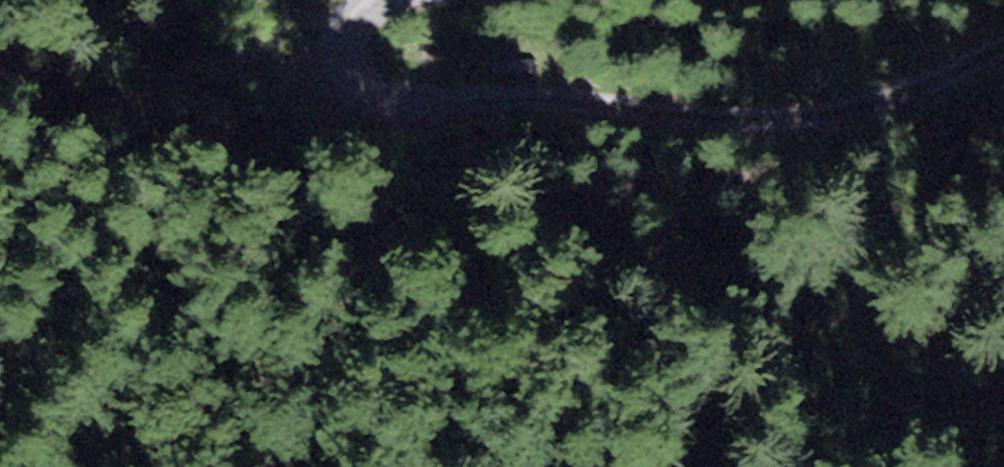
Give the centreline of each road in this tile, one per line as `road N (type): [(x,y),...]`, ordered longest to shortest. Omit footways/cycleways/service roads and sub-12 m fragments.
road 1 (track): [(372,88),(445,104),(573,100),(766,122)]
road 2 (track): [(766,122),(890,97),(1003,39)]

